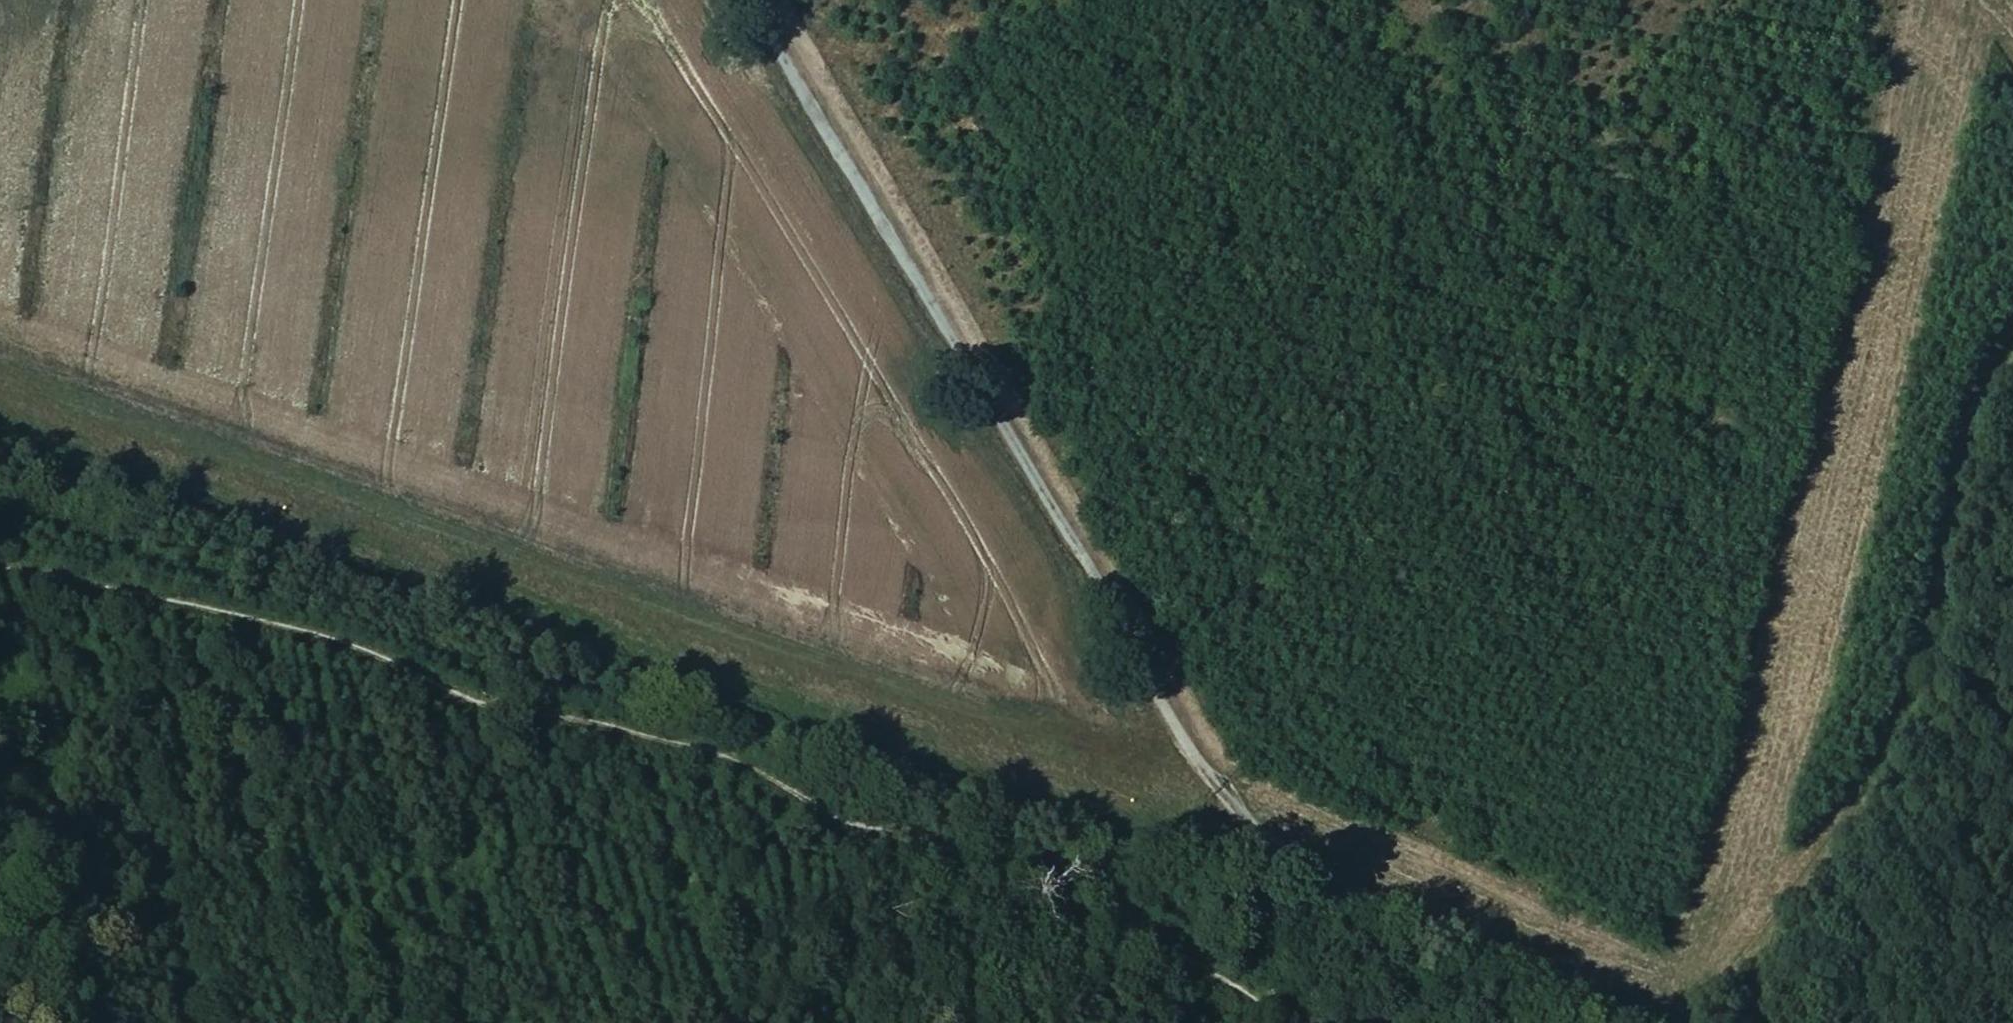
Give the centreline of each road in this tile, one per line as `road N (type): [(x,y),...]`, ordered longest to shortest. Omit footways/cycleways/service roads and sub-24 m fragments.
road 1 (track): [(747,0),(1230,811),(1500,966),(1652,1022)]
road 2 (track): [(0,564),(311,631),(491,706),(723,748),(813,807),(857,824),(927,831),(1325,1022)]

